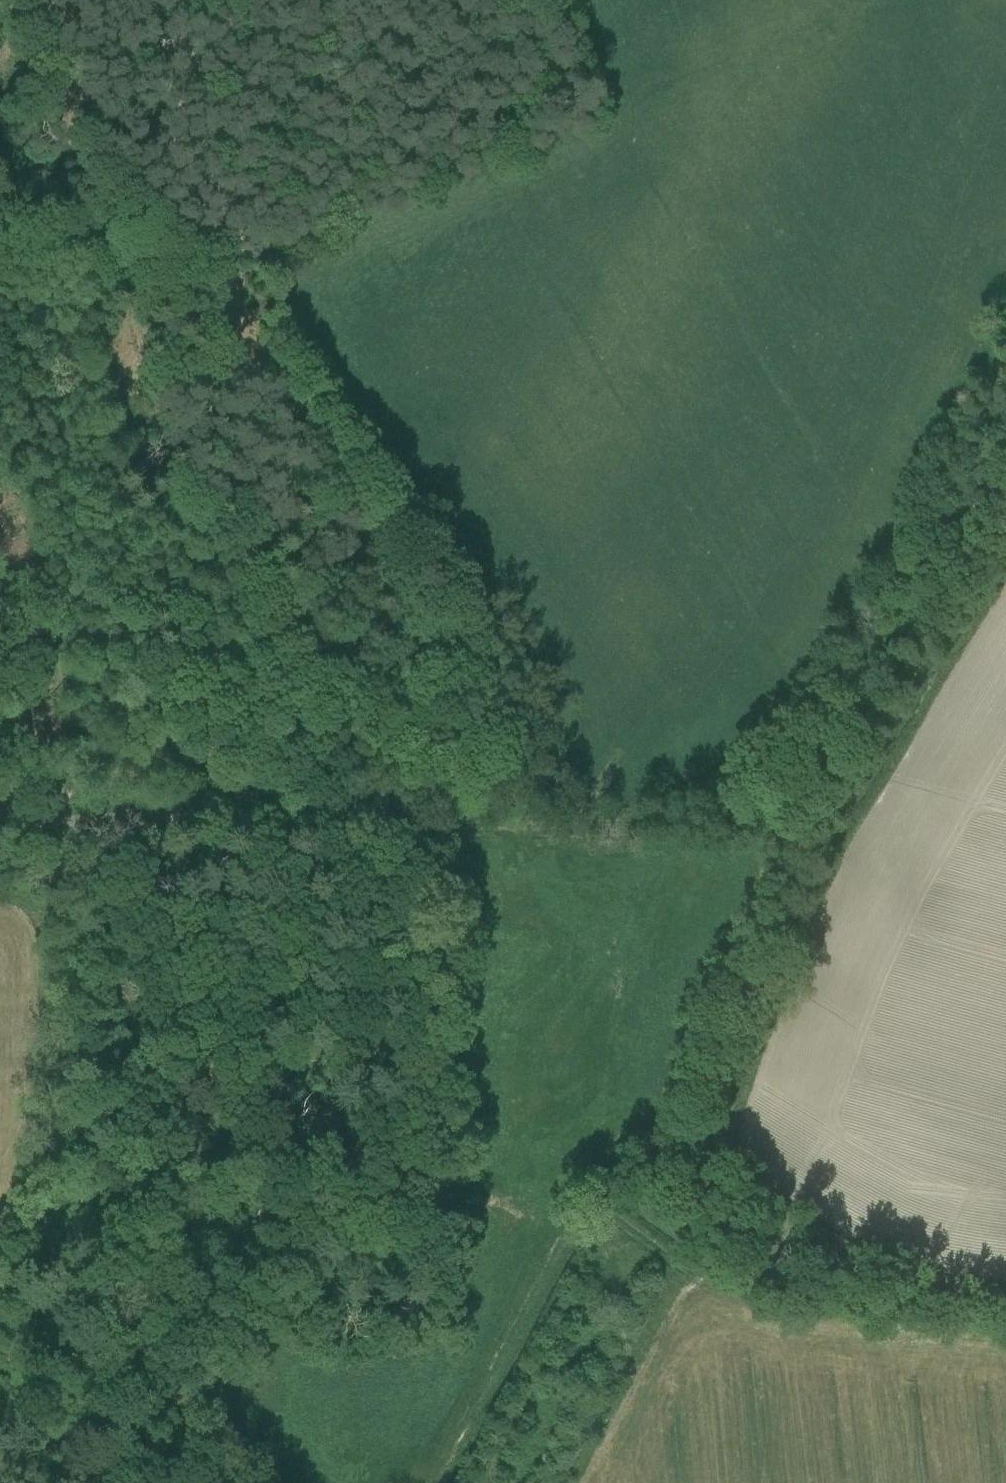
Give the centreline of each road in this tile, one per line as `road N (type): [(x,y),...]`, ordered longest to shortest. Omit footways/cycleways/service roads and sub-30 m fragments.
road 1 (track): [(1005,498),(837,790),(792,834),(667,1127),(673,1153),(779,1234),(917,1287),(1005,1305)]
road 2 (track): [(0,834),(64,818),(808,811)]

